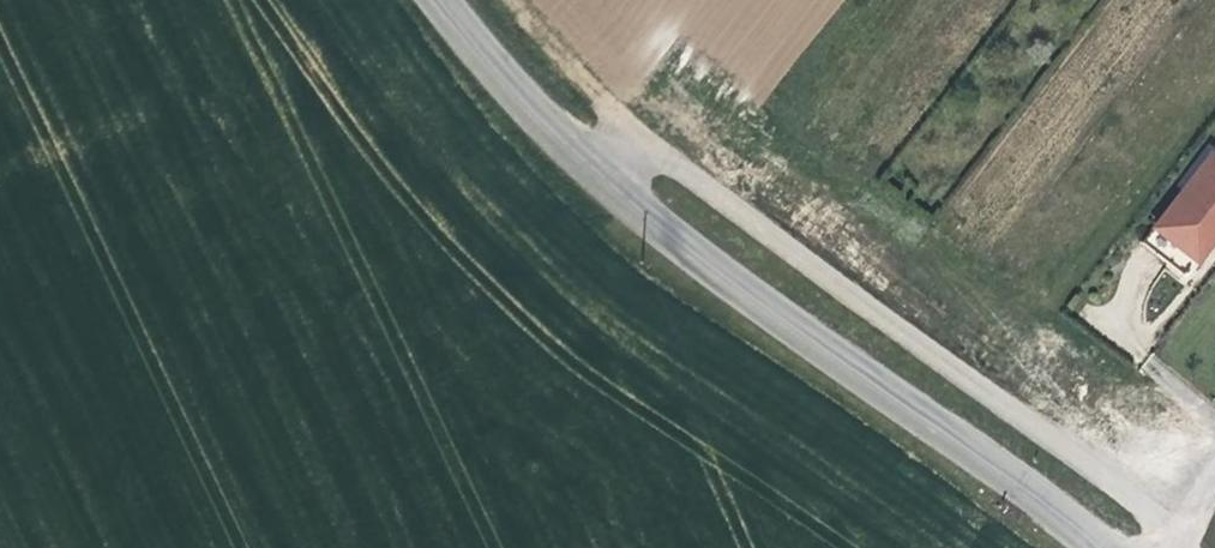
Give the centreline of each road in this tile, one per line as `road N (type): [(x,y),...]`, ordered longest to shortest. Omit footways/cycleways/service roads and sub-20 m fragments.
road 1 (unclassified): [(596,169),(628,132),(1193,521)]
road 2 (tertiary): [(1111,547),(836,356),(596,169)]
road 3 (tertiary): [(596,169),(450,0)]
road 4 (track): [(508,0),(628,132)]

